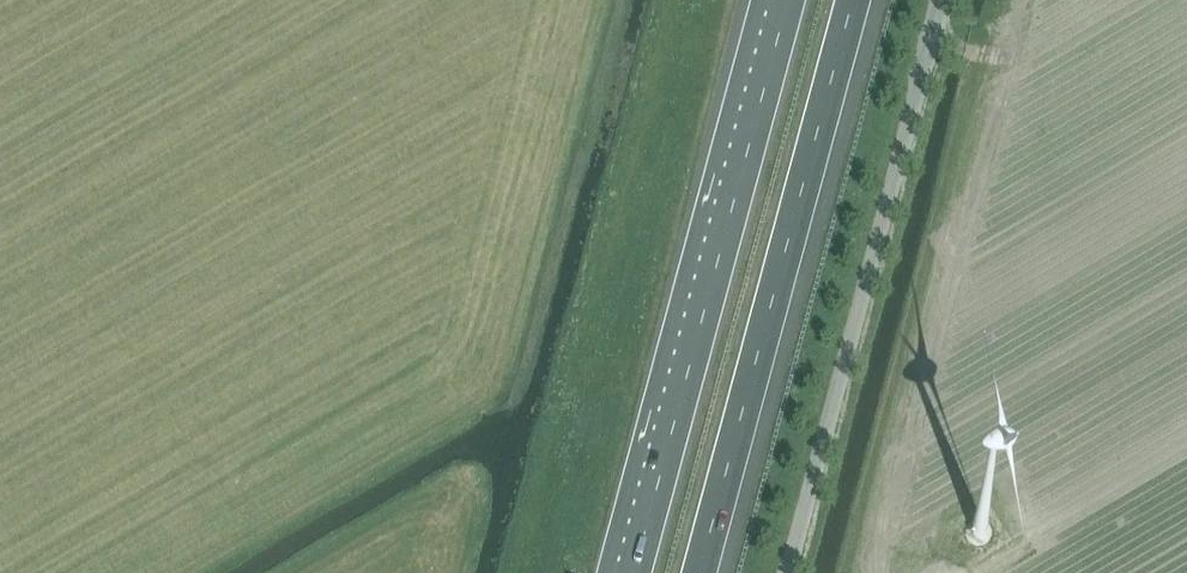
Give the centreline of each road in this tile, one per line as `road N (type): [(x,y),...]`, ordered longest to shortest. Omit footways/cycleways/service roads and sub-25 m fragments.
road 1 (motorway): [(788,0),(634,572)]
road 2 (motorway): [(698,572),(852,0)]
road 3 (unclassified): [(789,572),(941,0)]

